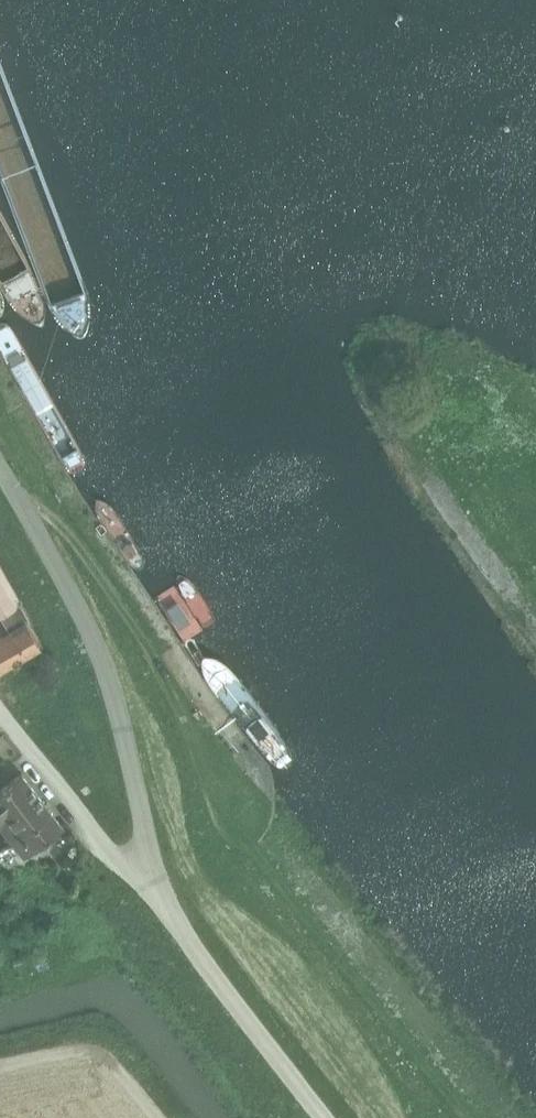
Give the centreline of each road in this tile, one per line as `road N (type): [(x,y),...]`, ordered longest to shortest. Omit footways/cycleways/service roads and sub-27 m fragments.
road 1 (unclassified): [(328,1117),(157,889),(121,712),(98,644),(0,470)]

